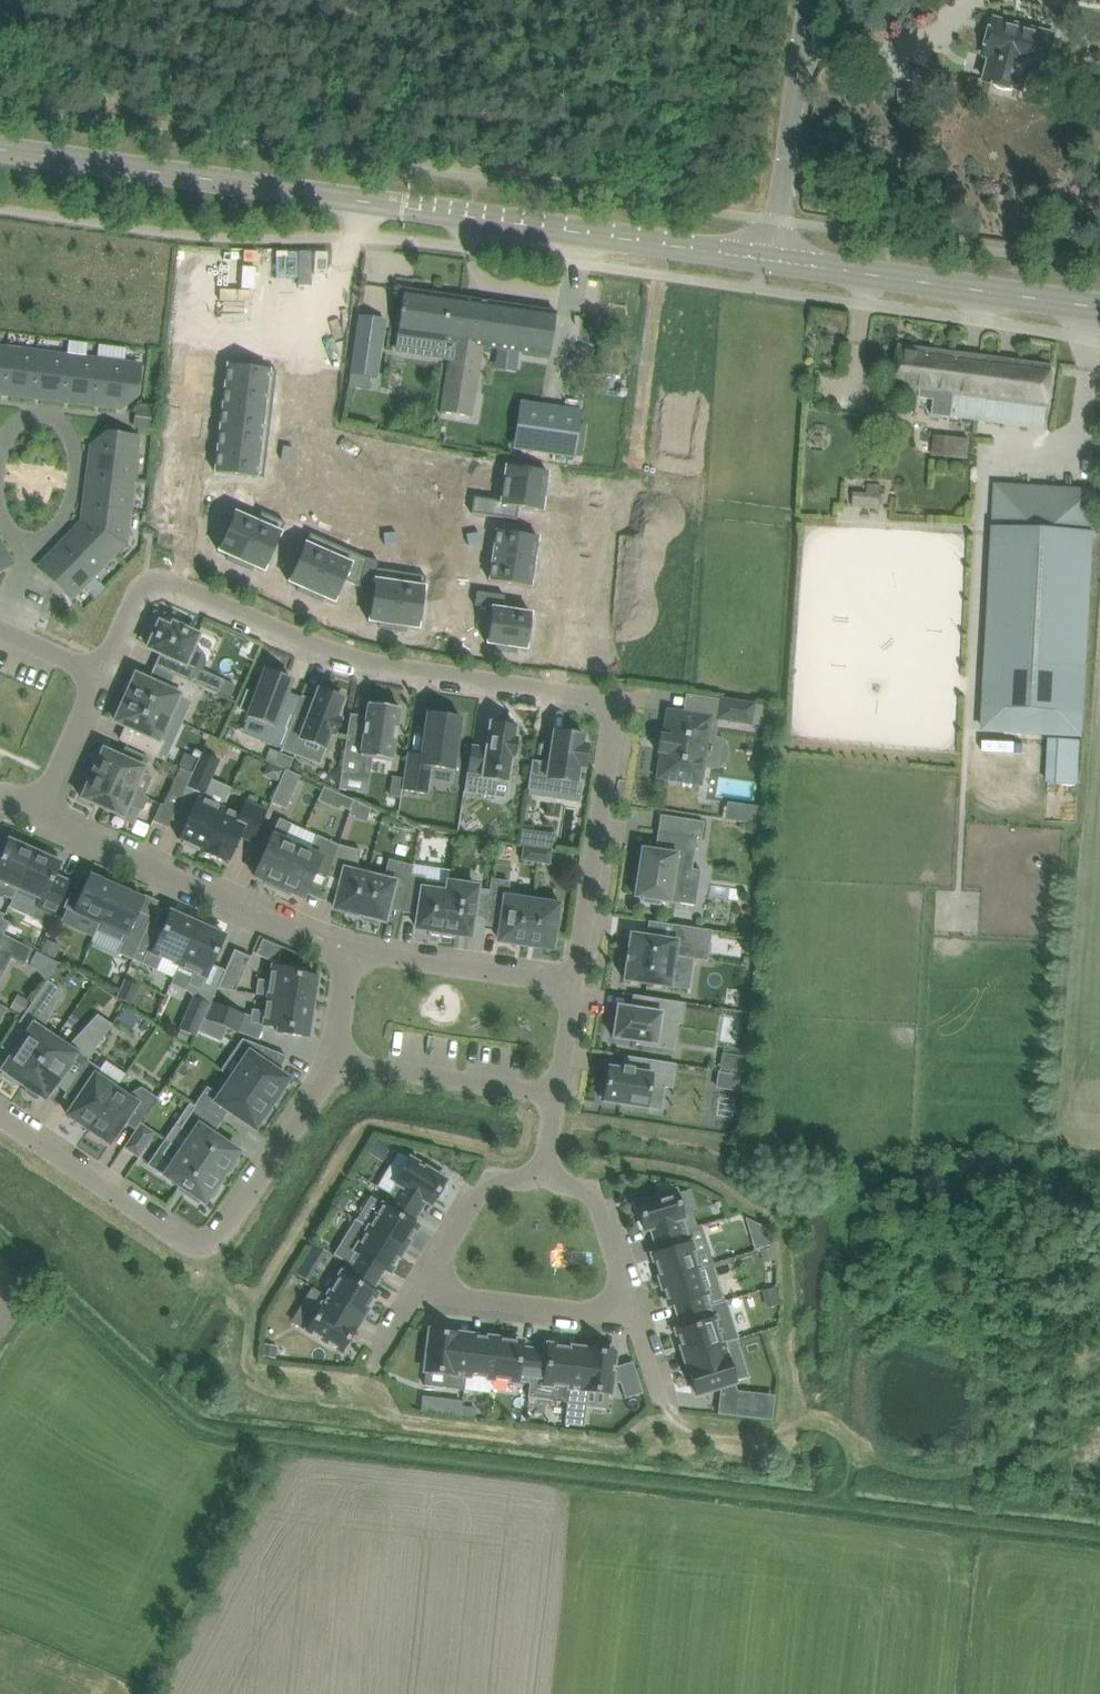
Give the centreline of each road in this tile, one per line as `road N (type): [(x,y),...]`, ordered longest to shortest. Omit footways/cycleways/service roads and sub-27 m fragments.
road 1 (secondary): [(773,261),(0,152)]
road 2 (residential): [(343,1065),(220,1238),(198,1248),(0,1119)]
road 3 (residential): [(563,692),(347,657),(173,582)]
road 4 (residential): [(353,955),(37,814)]
road 5 (residential): [(578,990),(615,725),(602,703),(563,692)]
road 6 (secondary): [(1099,307),(773,261)]
road 7 (unclassified): [(773,261),(806,0)]
road 8 (residential): [(29,547),(49,541),(75,511),(79,450),(60,420),(32,416),(17,425),(0,460)]
road 9 (residential): [(578,990),(353,955)]
road 10 (residential): [(343,1065),(562,1096)]
road 11 (residential): [(563,692),(593,478)]
road 12 (residential): [(426,1290),(632,1316)]
road 13 (residential): [(173,582),(196,392)]
road 14 (residential): [(426,1290),(486,1187),(503,1179),(547,1181)]
road 15 (residential): [(547,1181),(584,1187),(597,1202),(632,1316)]
road 16 (residential): [(37,814),(101,676)]
road 17 (residential): [(173,582),(138,594),(101,676)]

